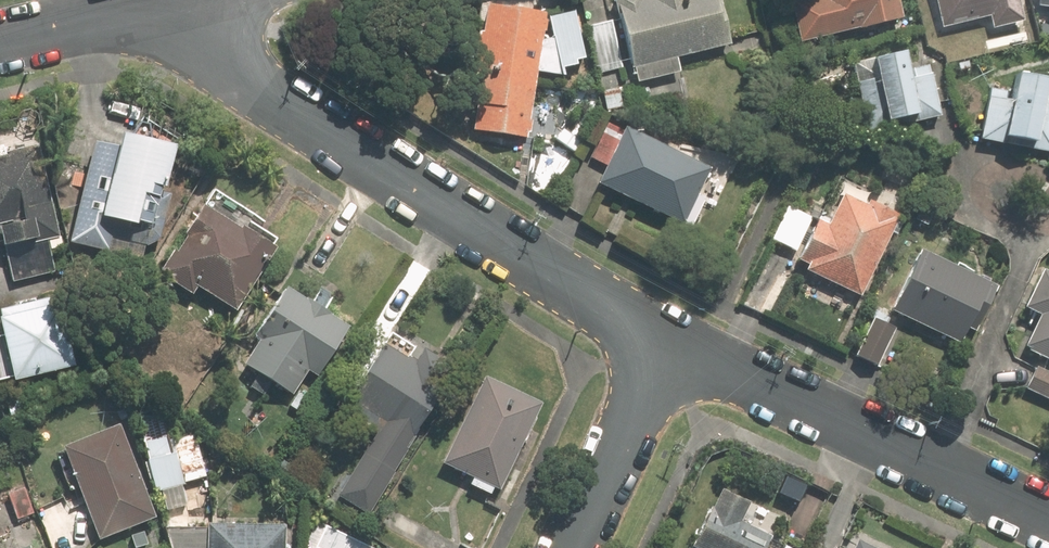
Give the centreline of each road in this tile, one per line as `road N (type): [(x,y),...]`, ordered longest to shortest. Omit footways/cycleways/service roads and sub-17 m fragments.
road 1 (residential): [(151,9),(668,344)]
road 2 (residential): [(668,344),(1048,521)]
road 3 (residential): [(668,344),(570,547)]
road 4 (residential): [(0,44),(151,9)]

